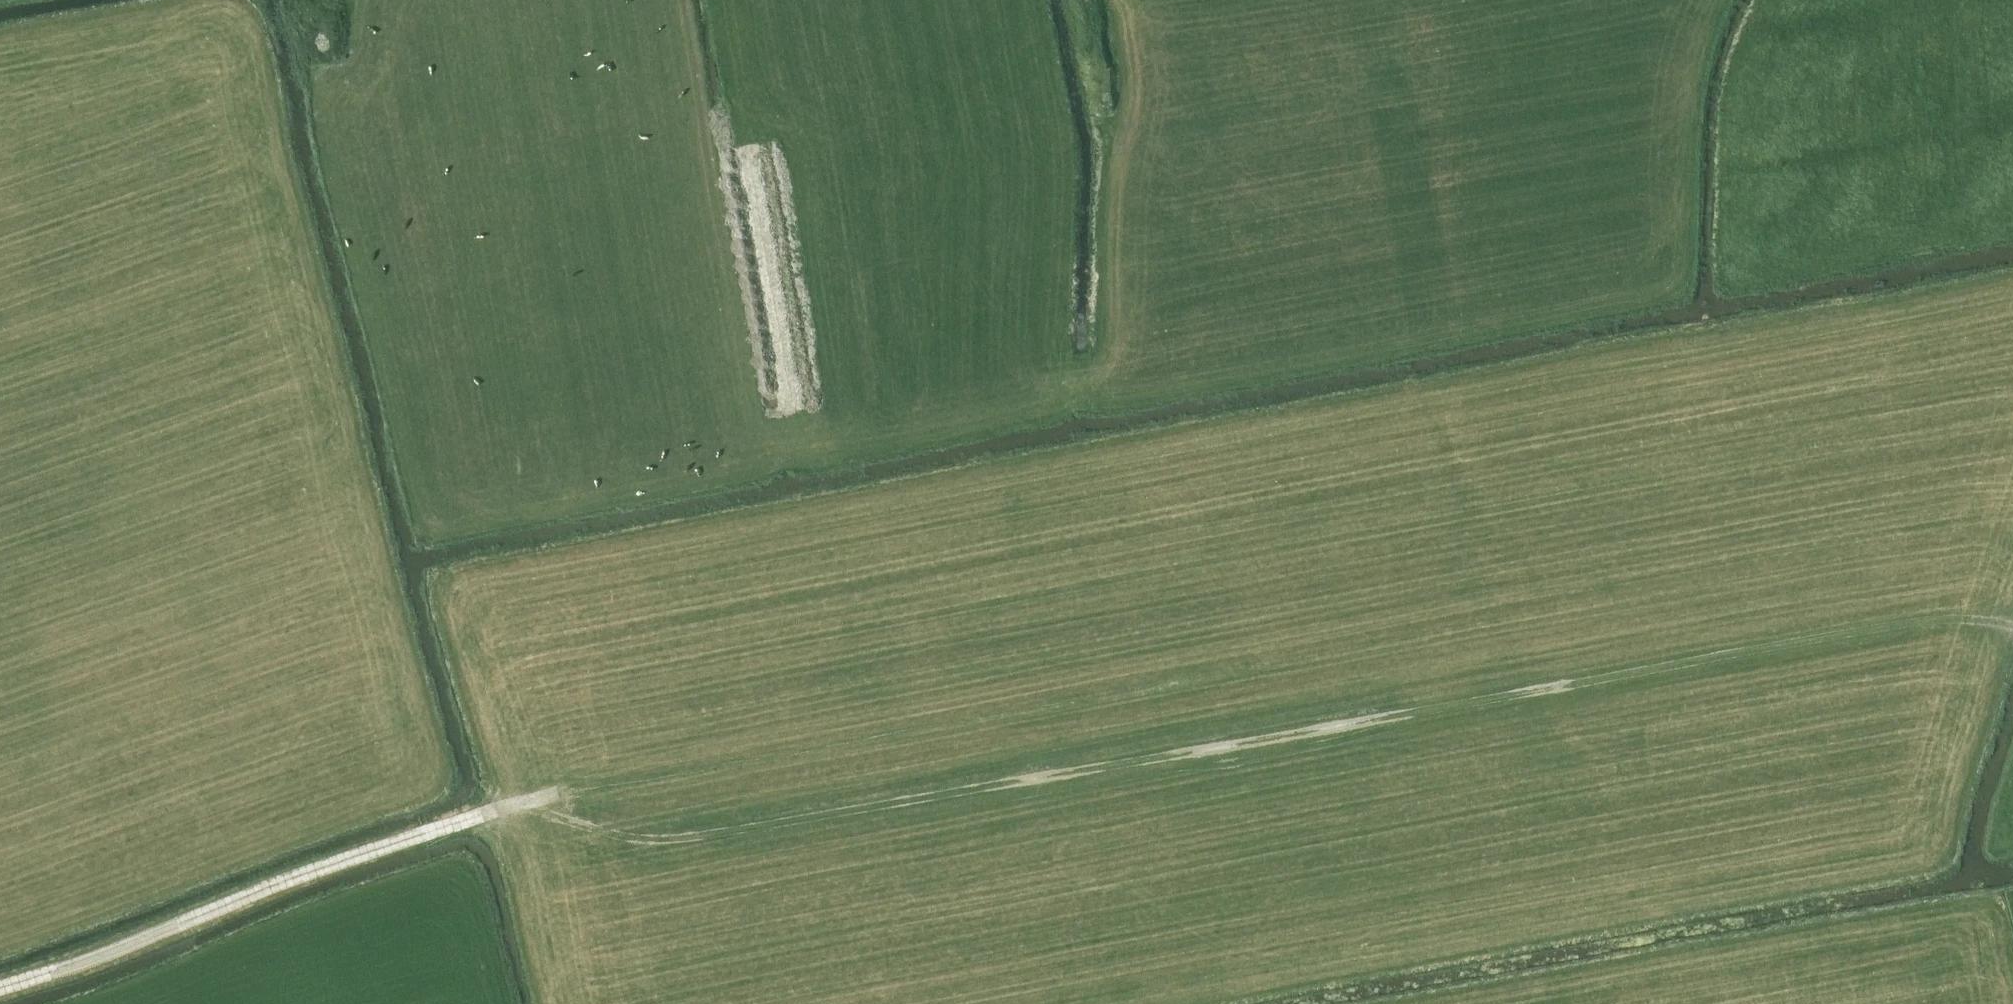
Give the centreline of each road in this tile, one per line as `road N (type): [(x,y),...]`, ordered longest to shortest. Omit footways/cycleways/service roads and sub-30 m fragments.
road 1 (track): [(526,800),(0,987)]

